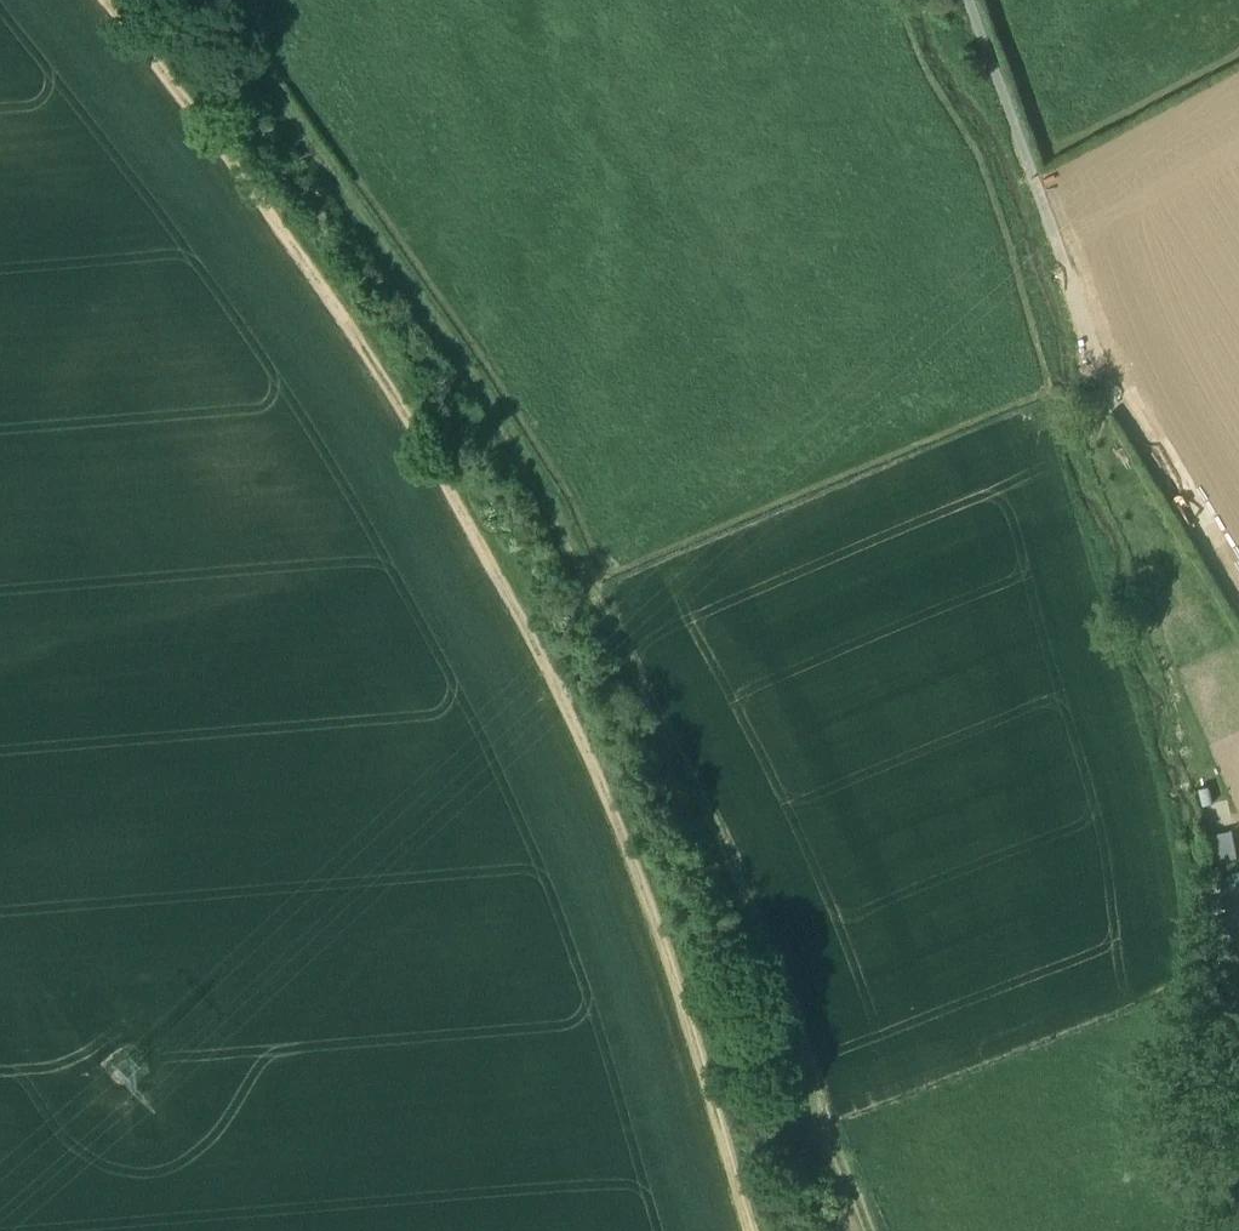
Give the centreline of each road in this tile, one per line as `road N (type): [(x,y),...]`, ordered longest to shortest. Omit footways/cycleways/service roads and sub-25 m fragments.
road 1 (track): [(209,0),(484,391),(561,519),(646,681),(880,1230)]
road 2 (track): [(975,0),(1096,340),(1238,591)]
road 3 (track): [(838,1129),(720,1100)]

